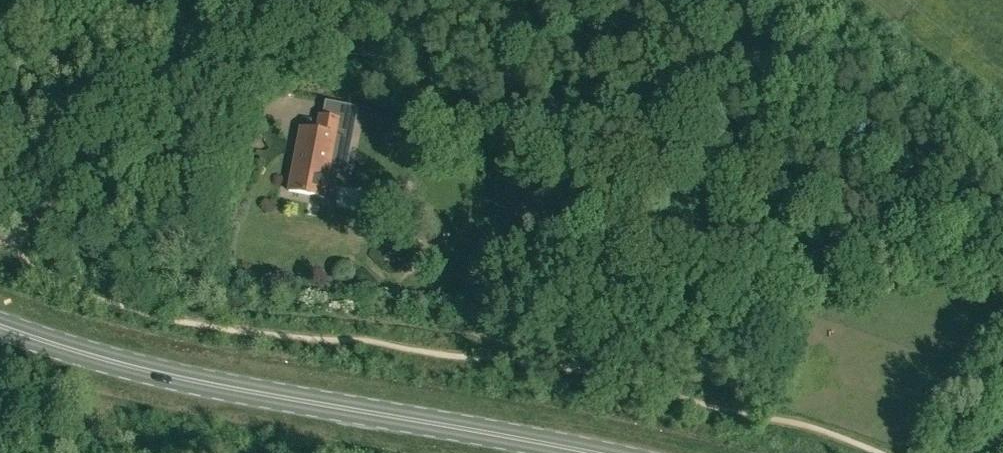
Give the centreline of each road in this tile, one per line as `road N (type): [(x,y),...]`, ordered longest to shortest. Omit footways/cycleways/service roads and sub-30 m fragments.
road 1 (secondary): [(597,452),(237,389),(108,361),(0,326)]
road 2 (track): [(13,249),(146,96)]
road 3 (residential): [(146,96),(261,0)]

